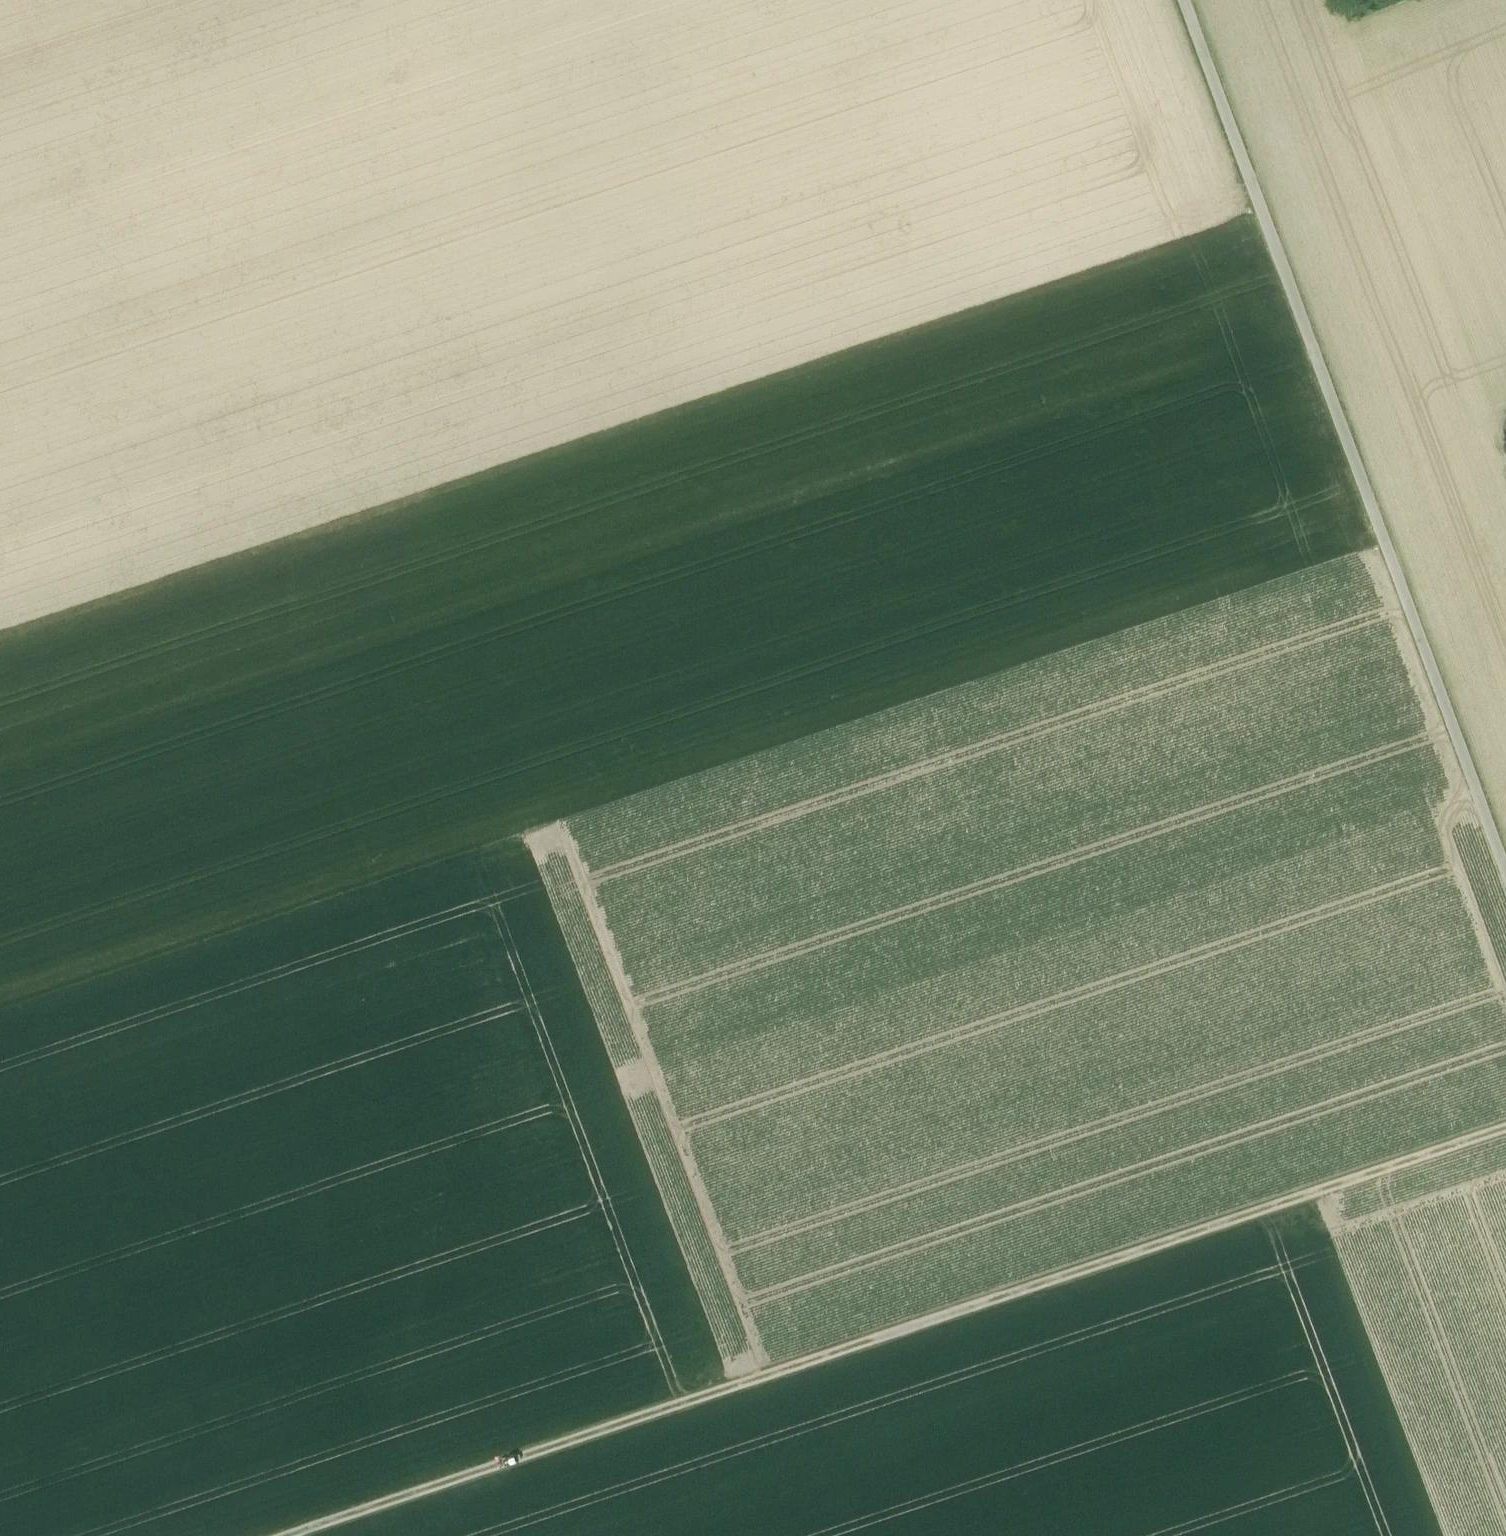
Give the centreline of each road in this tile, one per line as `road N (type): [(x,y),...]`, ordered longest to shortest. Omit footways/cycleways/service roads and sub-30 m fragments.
road 1 (track): [(314,1535),(1505,1131)]
road 2 (unclassified): [(1505,875),(1183,0)]

